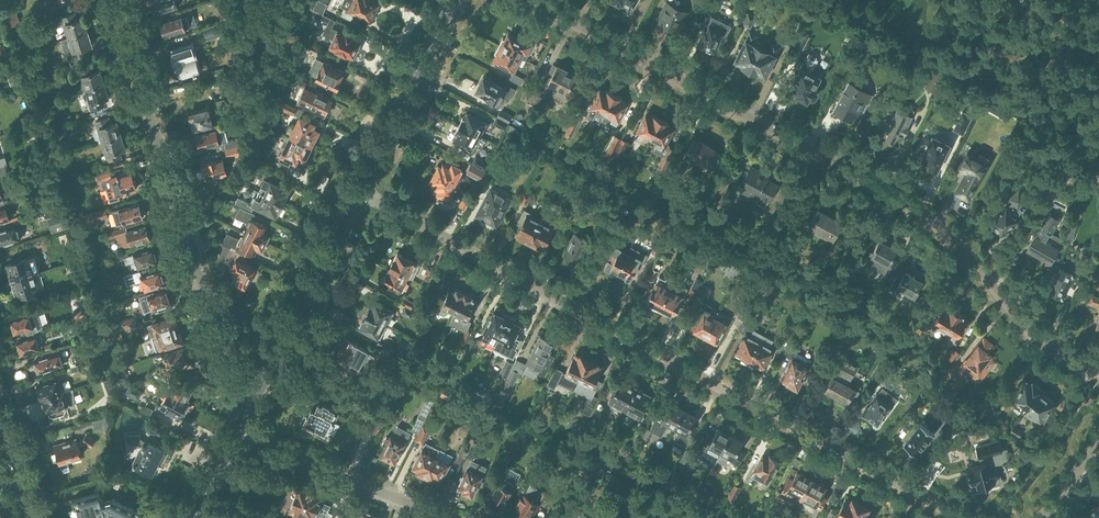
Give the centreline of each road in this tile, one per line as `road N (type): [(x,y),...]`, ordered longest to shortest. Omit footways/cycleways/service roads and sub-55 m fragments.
road 1 (residential): [(1098,370),(1052,350),(1017,321),(922,209),(532,0)]
road 2 (residential): [(961,517),(369,197)]
road 3 (residential): [(257,392),(230,372),(113,0)]
road 4 (secondary): [(356,189),(257,392)]
road 5 (residential): [(447,517),(246,441)]
road 6 (secondary): [(451,0),(356,189)]

